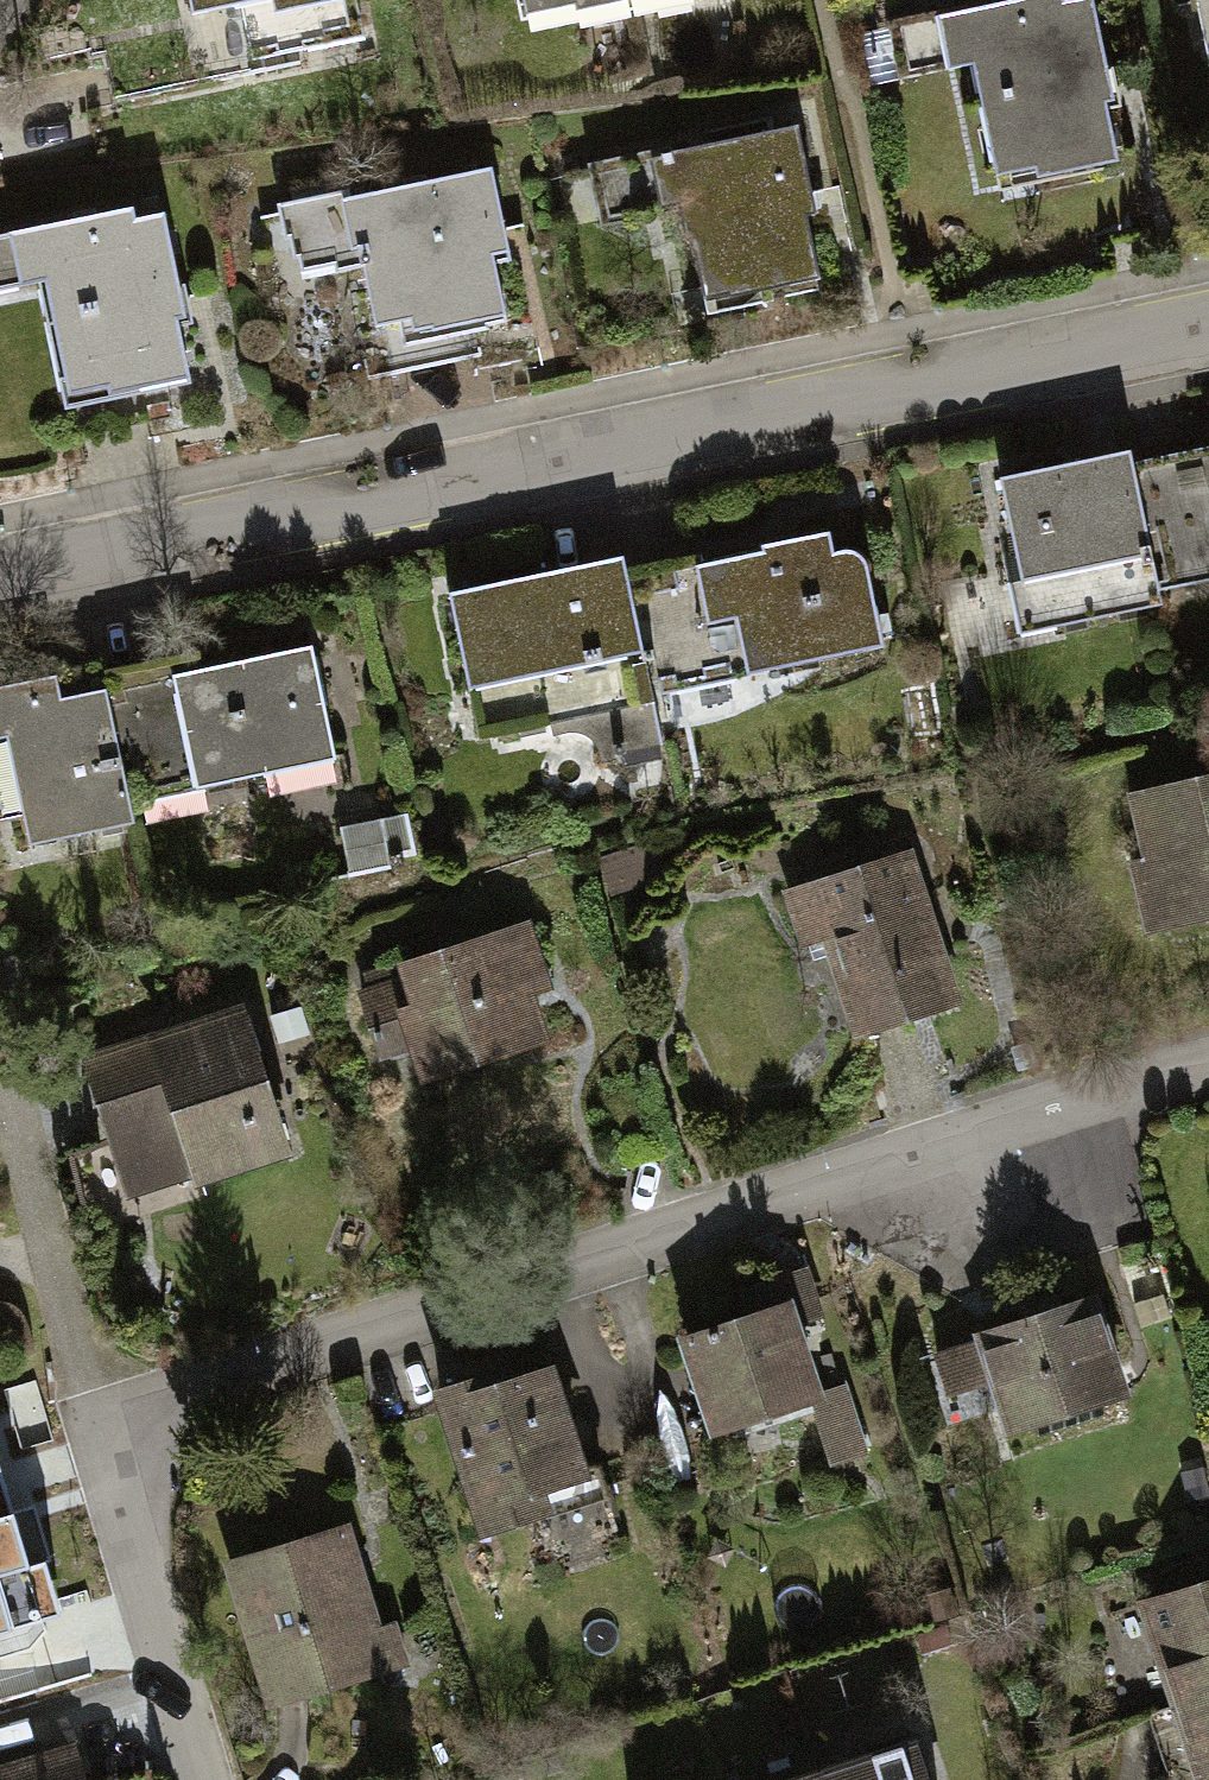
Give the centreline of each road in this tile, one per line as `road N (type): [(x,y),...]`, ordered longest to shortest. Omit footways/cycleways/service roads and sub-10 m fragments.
road 1 (residential): [(200,1779),(138,1565),(133,1445),(216,1392),(1104,1095),(1208,1073)]
road 2 (residential): [(0,577),(907,377),(1208,320)]

